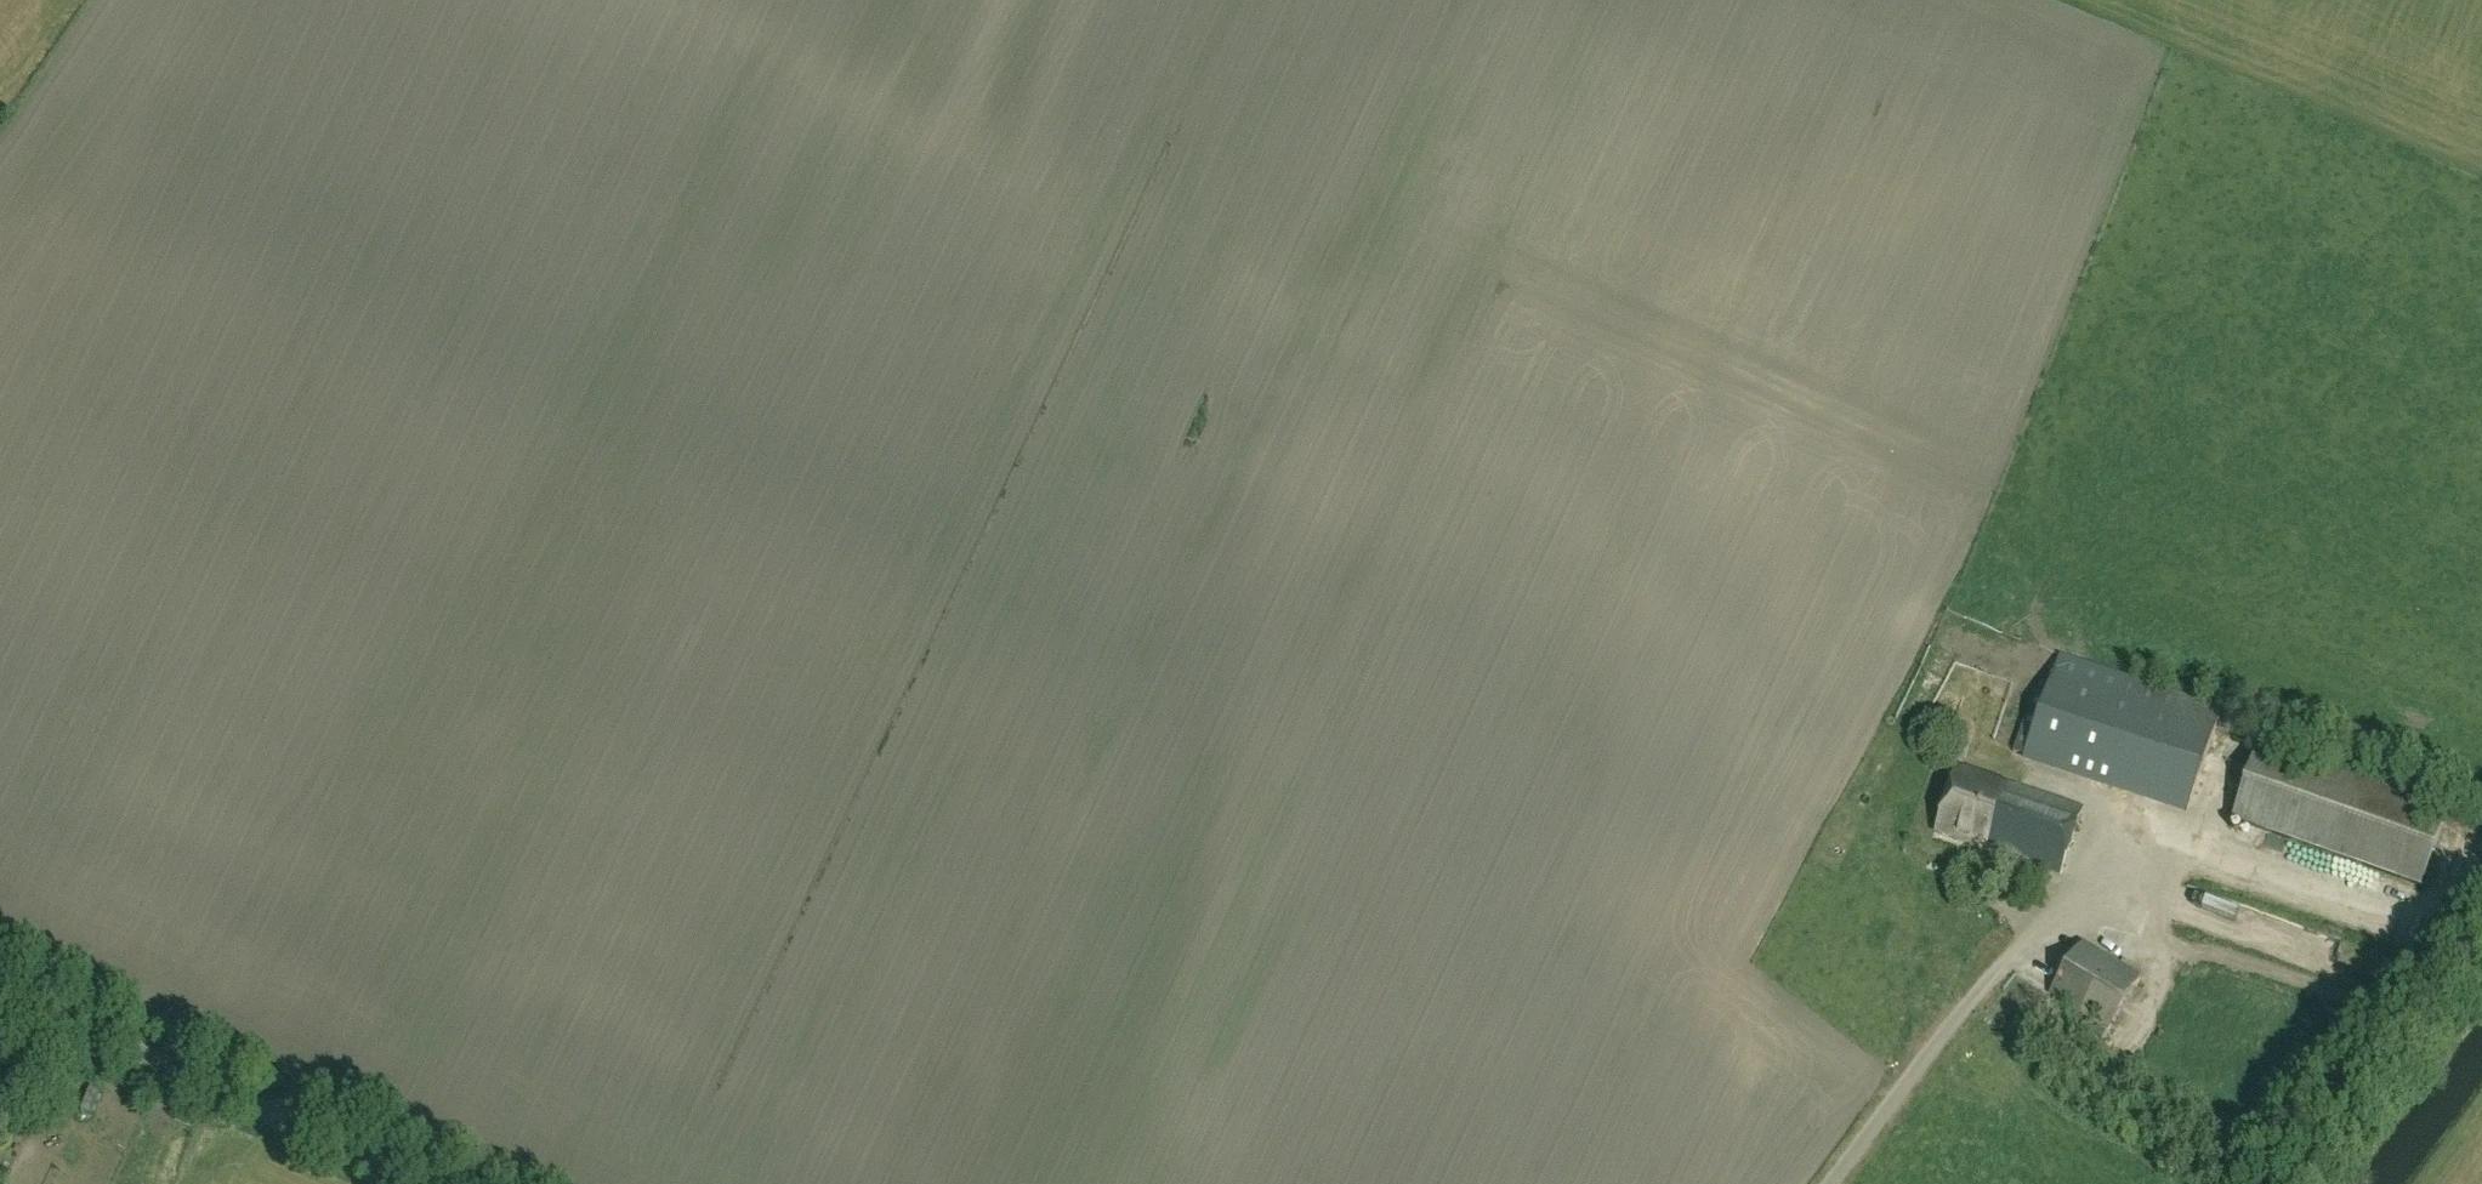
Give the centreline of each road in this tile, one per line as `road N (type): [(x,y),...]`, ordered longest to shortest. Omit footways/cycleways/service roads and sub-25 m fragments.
road 1 (unclassified): [(423,1183),(0,985)]

